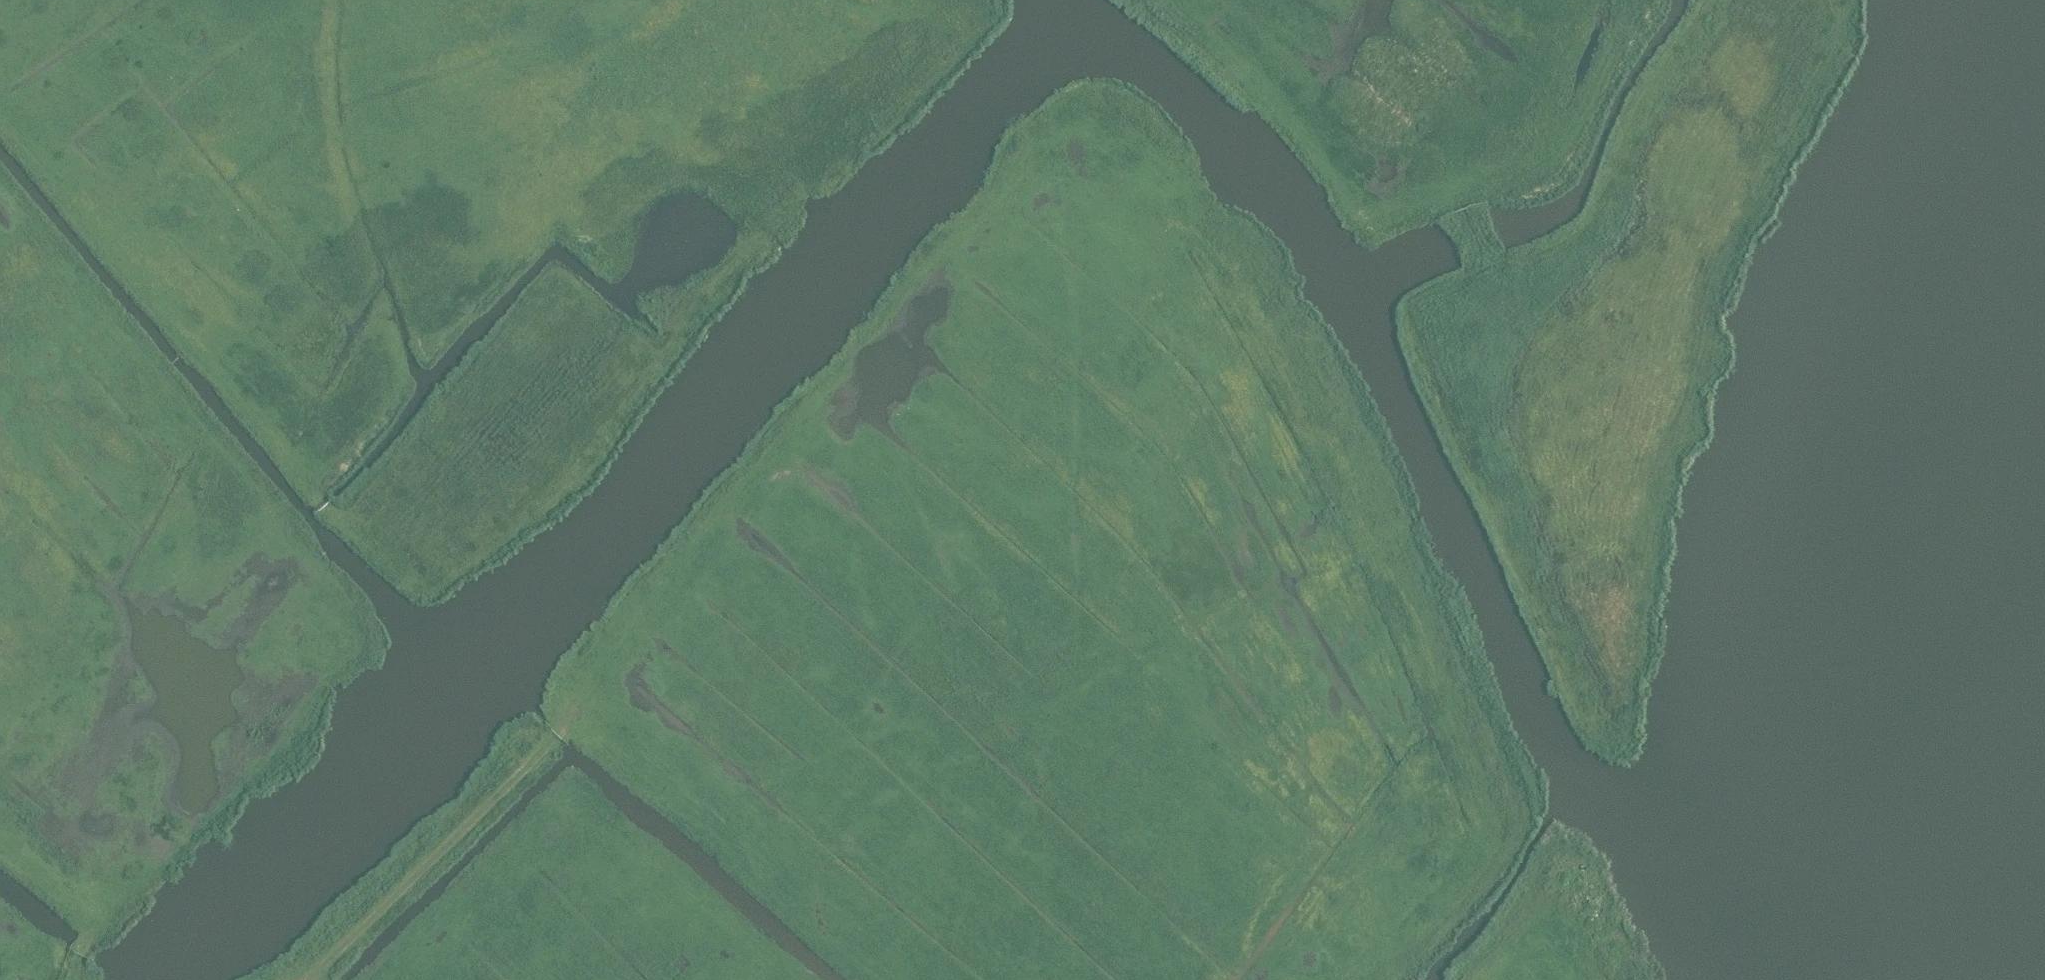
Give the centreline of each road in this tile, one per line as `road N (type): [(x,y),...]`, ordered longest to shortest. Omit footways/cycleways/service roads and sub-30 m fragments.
road 1 (track): [(569,722),(303,979)]

